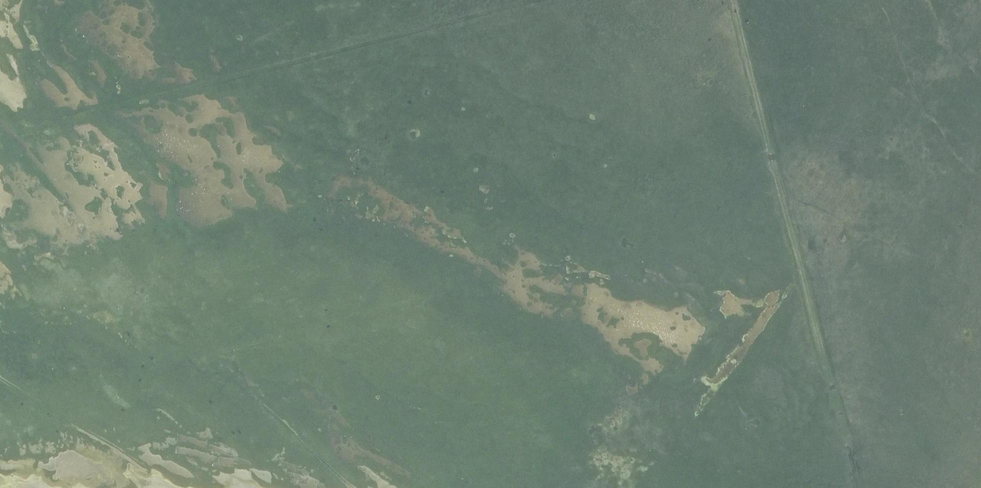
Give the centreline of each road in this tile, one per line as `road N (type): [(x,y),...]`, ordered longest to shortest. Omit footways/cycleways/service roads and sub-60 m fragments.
road 1 (track): [(0,121),(12,135),(538,0)]
road 2 (track): [(860,487),(732,0)]

